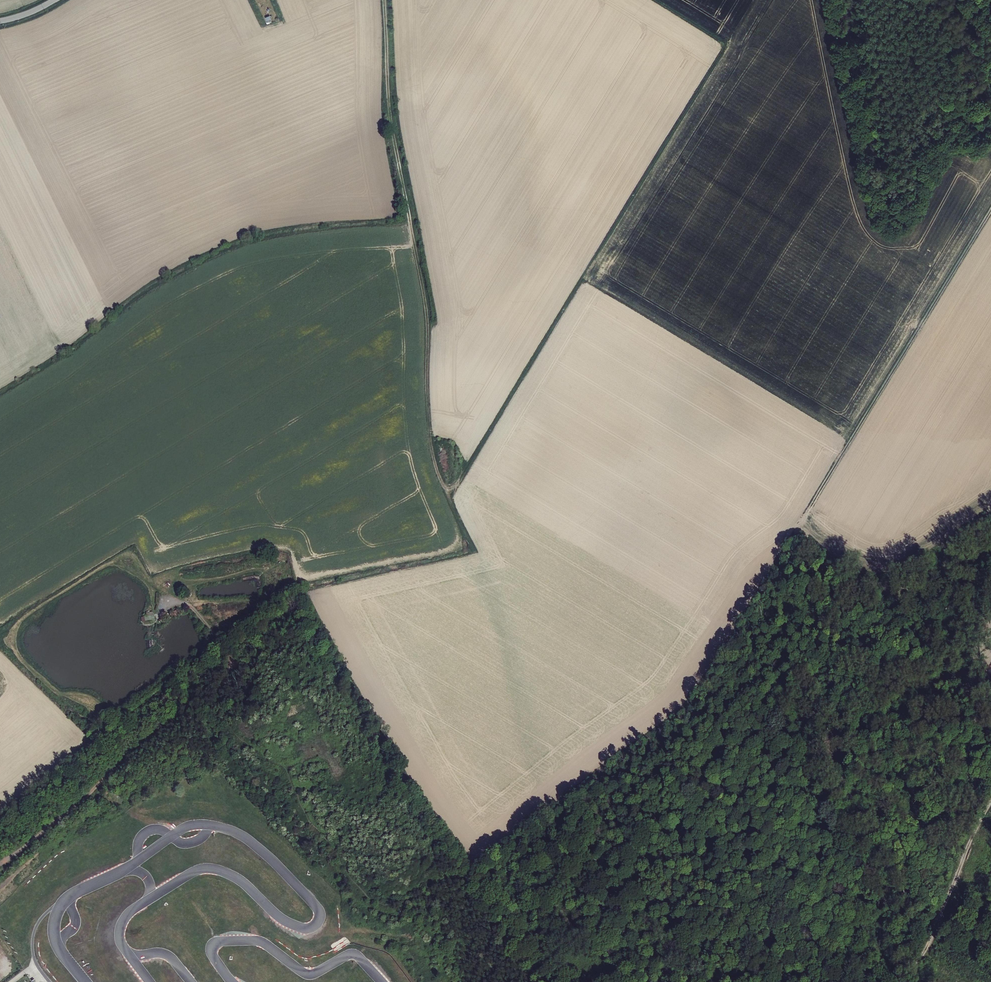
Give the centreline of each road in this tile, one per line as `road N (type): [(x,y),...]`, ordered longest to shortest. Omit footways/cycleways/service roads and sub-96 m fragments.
road 1 (track): [(657,0),(722,40),(721,58),(449,498),(476,551)]
road 2 (track): [(449,498),(431,442),(426,306),(391,117),(385,0)]

